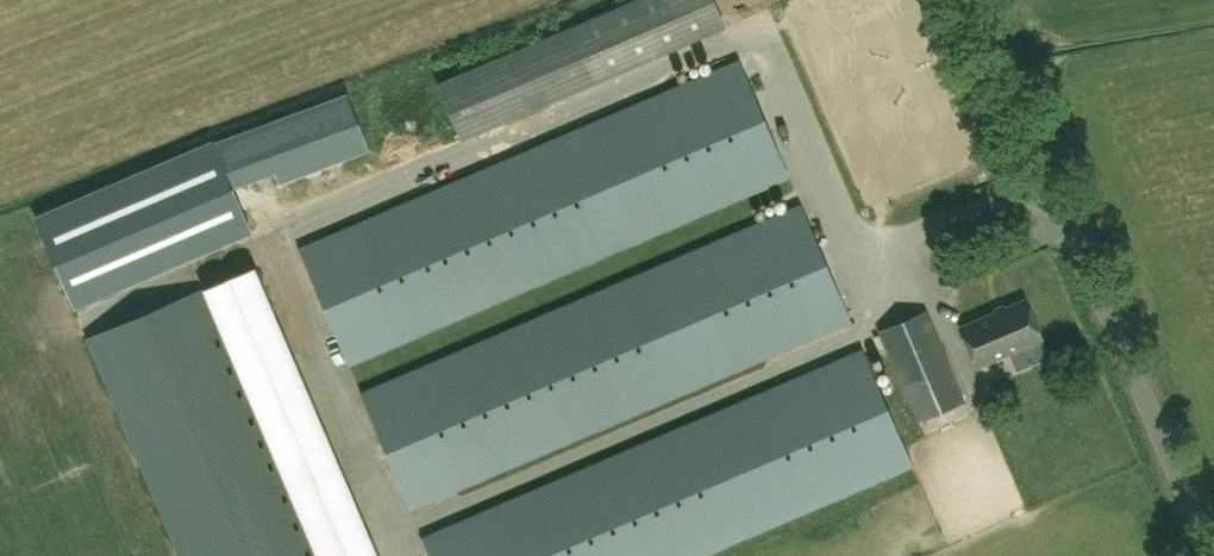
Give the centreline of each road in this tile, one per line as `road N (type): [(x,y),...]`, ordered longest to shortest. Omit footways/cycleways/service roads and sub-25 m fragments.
road 1 (unclassified): [(975,0),(1212,555)]

